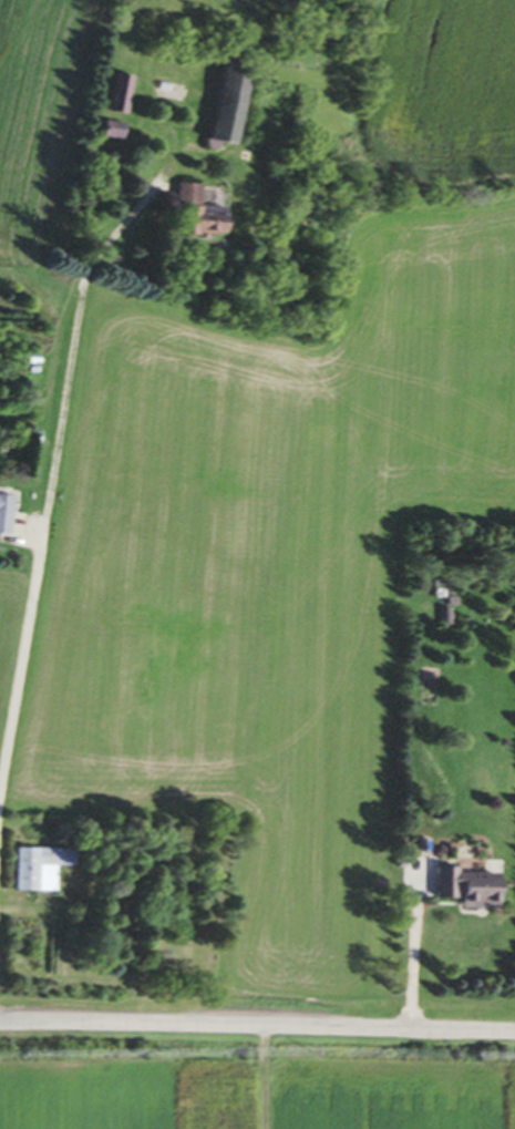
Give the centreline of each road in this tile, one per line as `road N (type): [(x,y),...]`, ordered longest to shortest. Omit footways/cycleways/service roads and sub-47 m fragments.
road 1 (residential): [(0,773),(29,534),(87,256),(214,113)]
road 2 (residential): [(514,1033),(0,1021)]
road 3 (track): [(182,1128),(184,1080),(206,1068),(236,1076),(258,1068),(265,1027)]

